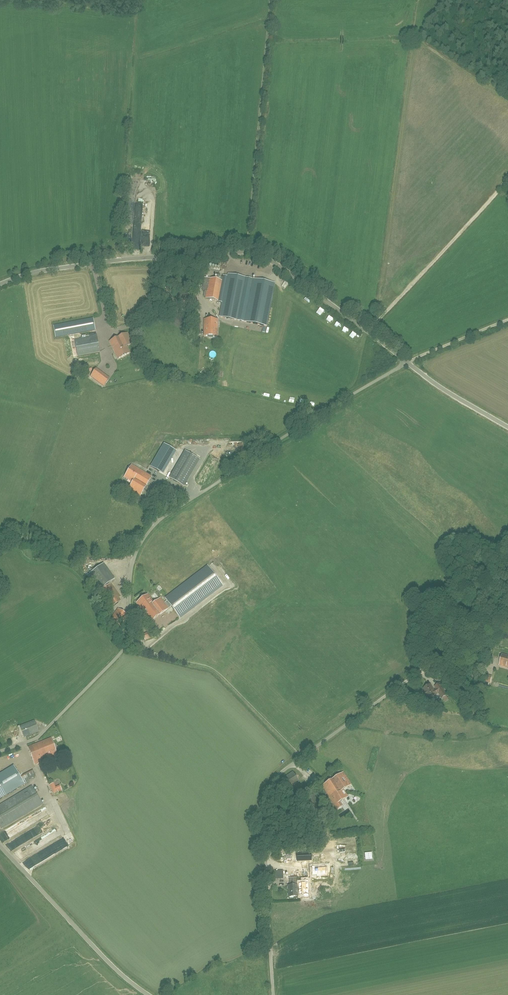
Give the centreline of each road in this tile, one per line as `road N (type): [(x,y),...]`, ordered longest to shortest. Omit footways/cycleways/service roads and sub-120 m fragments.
road 1 (unclassified): [(0,751),(38,739),(127,648),(134,562),(147,537),(262,452),(406,363)]
road 2 (unclassified): [(0,284),(97,263),(247,253),(278,266),(406,363)]
road 3 (unclassified): [(273,994),(266,795),(301,758),(415,674)]
road 4 (track): [(247,253),(271,0)]
road 5 (unclassified): [(0,847),(147,994)]
road 6 (track): [(507,182),(368,332)]
road 7 (unclassified): [(507,428),(406,363)]

